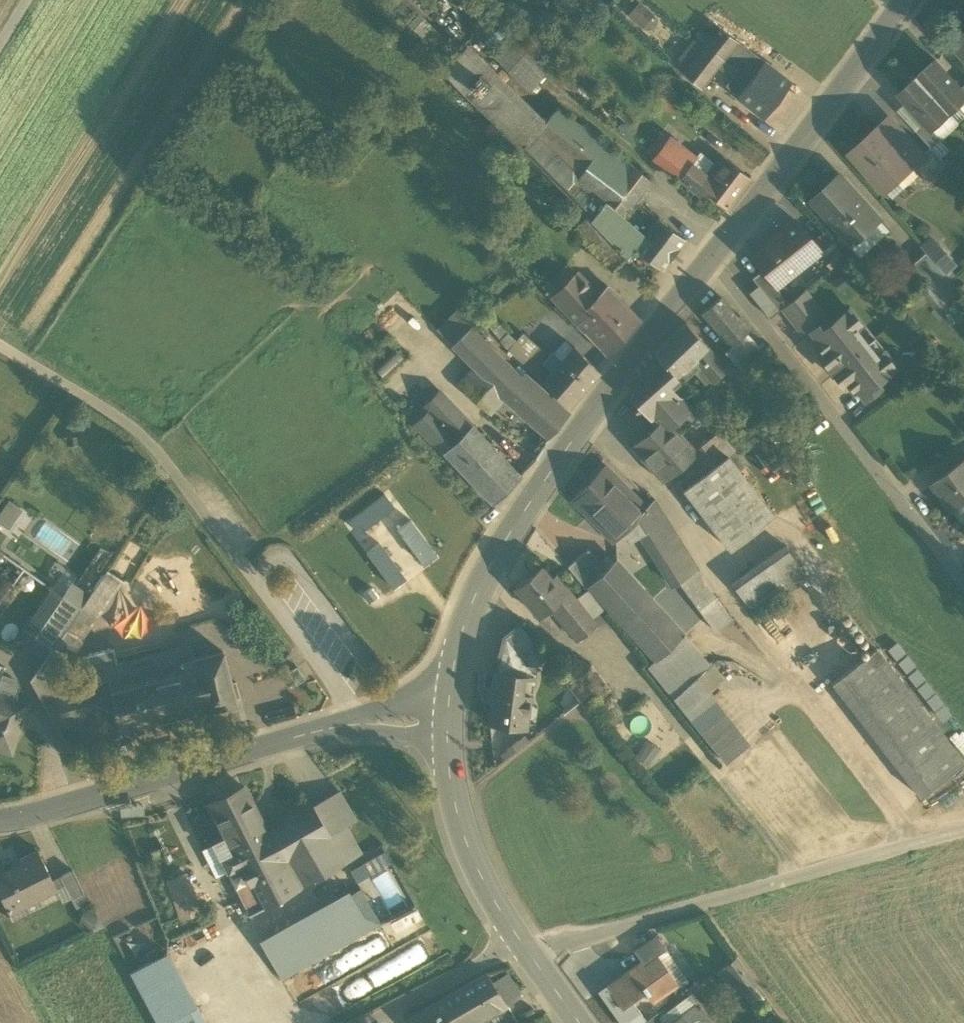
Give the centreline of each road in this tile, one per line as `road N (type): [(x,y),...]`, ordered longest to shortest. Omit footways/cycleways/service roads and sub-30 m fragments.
road 1 (tertiary): [(442,720),(462,634),(527,515),(714,263)]
road 2 (track): [(963,829),(527,952)]
road 3 (residential): [(963,582),(714,263)]
road 4 (residential): [(0,821),(364,722)]
road 5 (residential): [(364,722),(146,438)]
road 6 (tertiary): [(714,263),(899,0)]
road 7 (tertiary): [(527,952),(473,859),(445,761),(442,720)]
road 8 (track): [(928,839),(795,667)]
road 9 (unclassified): [(527,952),(485,960),(366,1022)]
road 10 (track): [(146,438),(0,347)]

